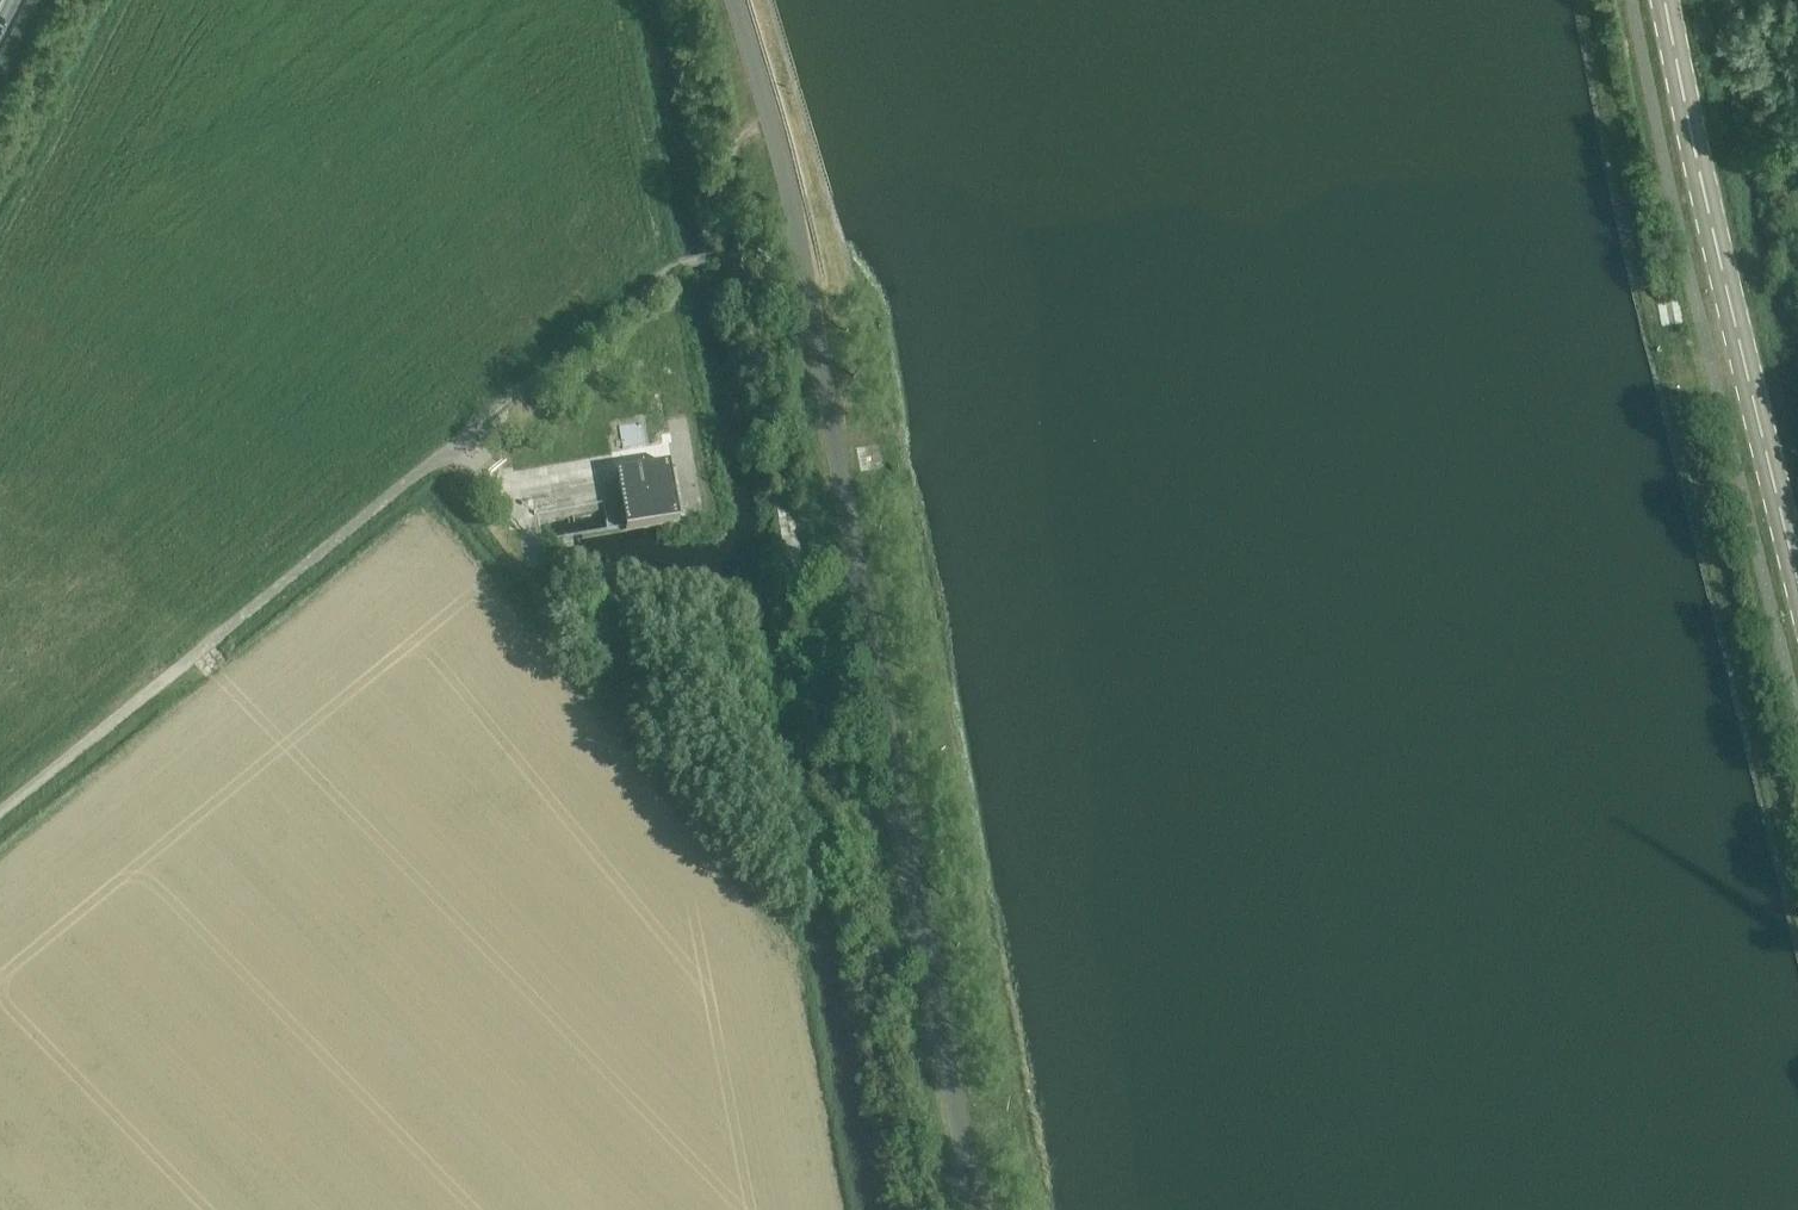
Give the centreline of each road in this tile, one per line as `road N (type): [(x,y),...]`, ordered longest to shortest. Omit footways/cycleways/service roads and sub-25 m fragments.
road 1 (unclassified): [(0,816),(475,438)]
road 2 (tertiary): [(1797,575),(1666,0)]

